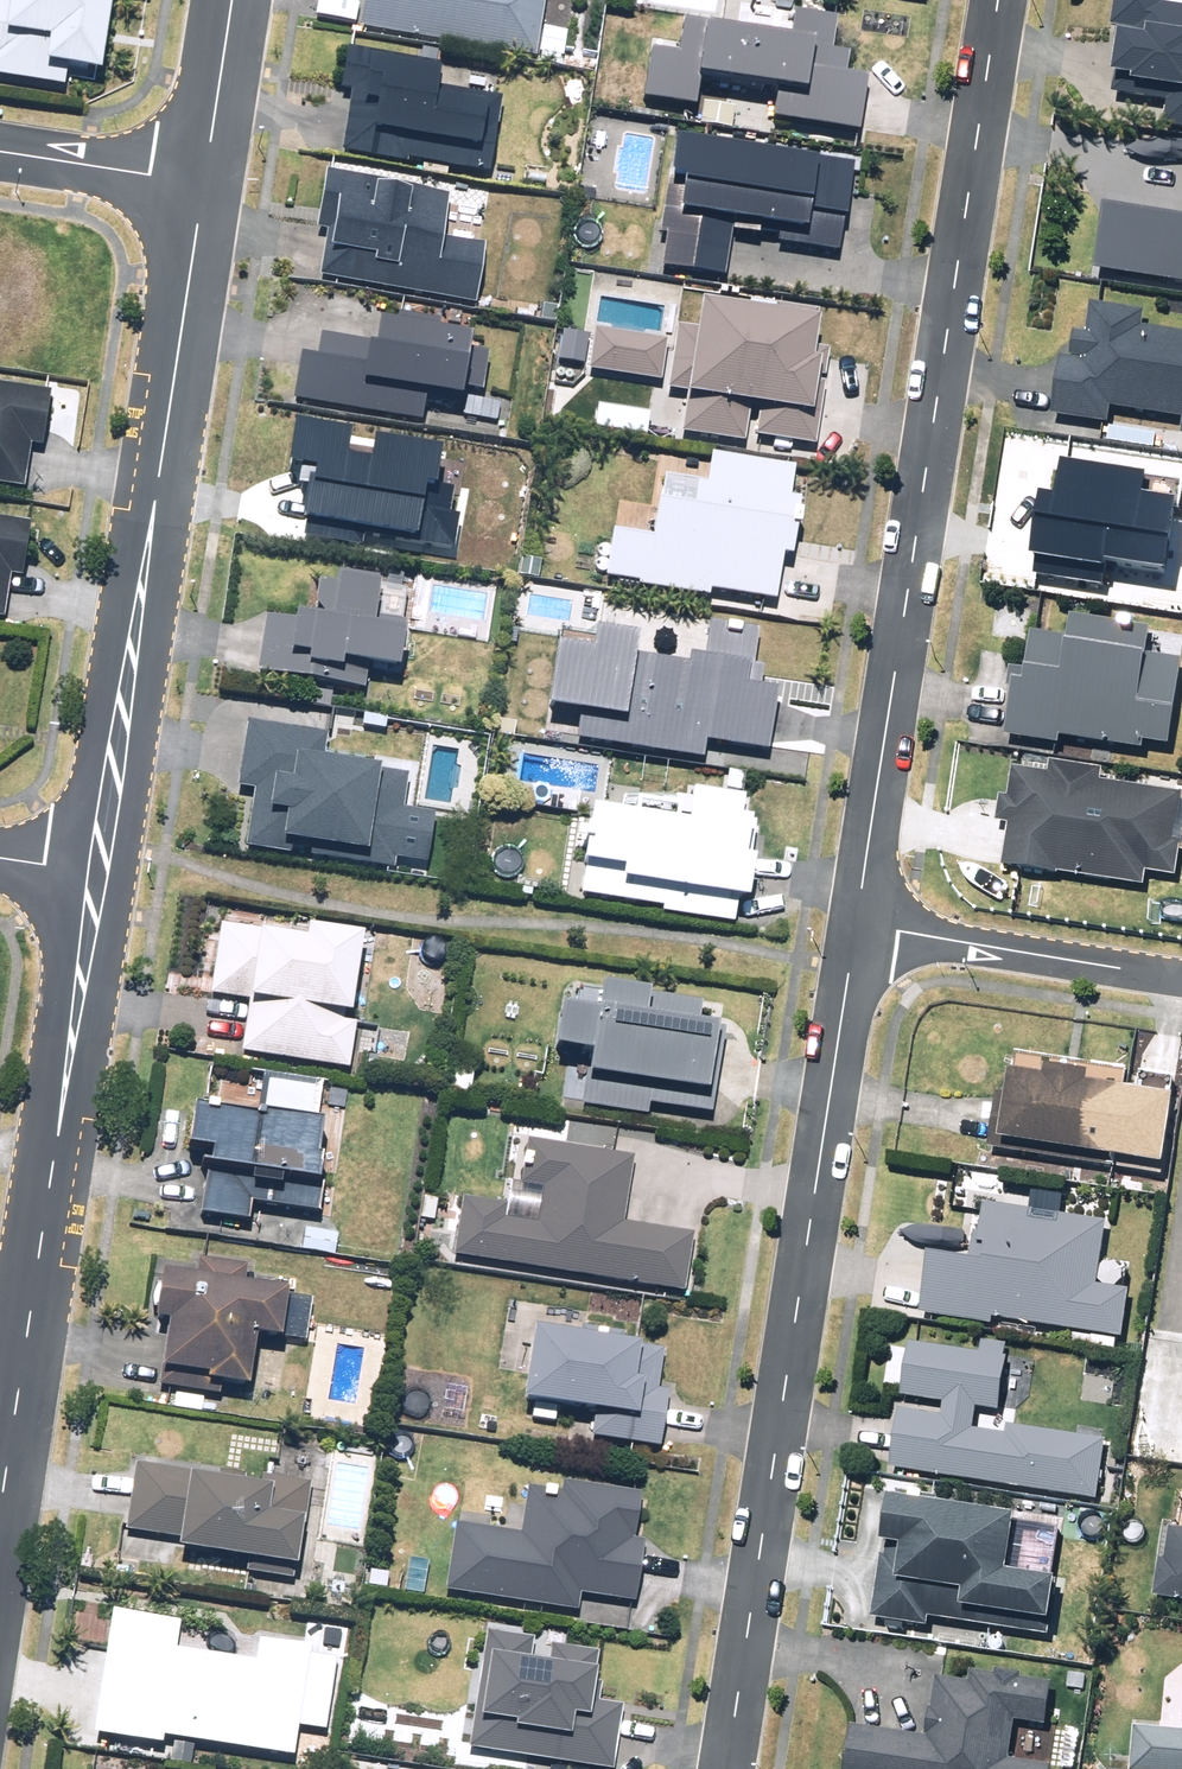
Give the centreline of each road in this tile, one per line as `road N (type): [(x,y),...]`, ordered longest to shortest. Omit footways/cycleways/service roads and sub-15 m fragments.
road 1 (residential): [(856,924),(999,0)]
road 2 (residential): [(726,1768),(856,924)]
road 3 (tertiary): [(98,873),(203,184)]
road 4 (tertiary): [(0,1504),(98,873)]
road 5 (residential): [(856,924),(1181,978)]
road 6 (residential): [(0,153),(203,184)]
road 7 (tertiary): [(203,184),(232,0)]

